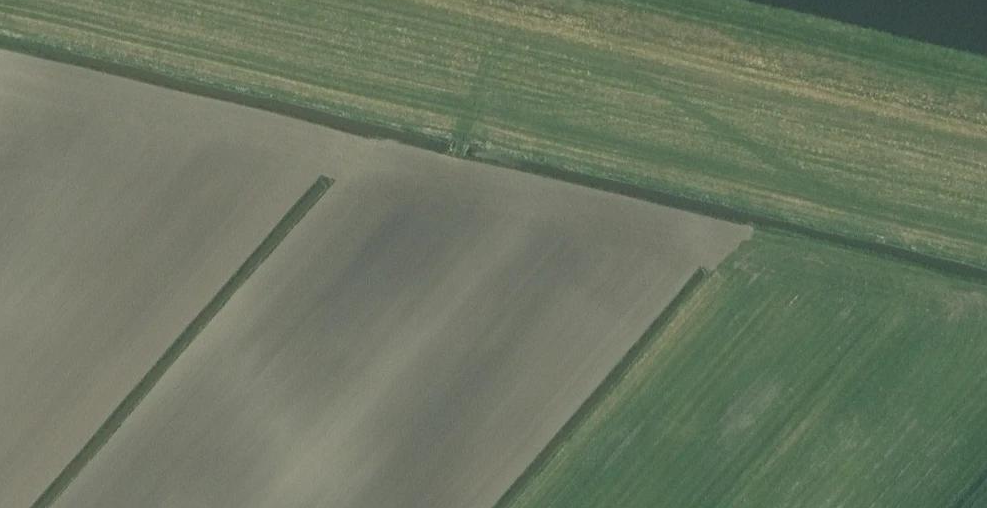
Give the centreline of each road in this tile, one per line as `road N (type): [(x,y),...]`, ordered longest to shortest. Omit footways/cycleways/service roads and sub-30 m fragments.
road 1 (track): [(500,0),(986,108)]

